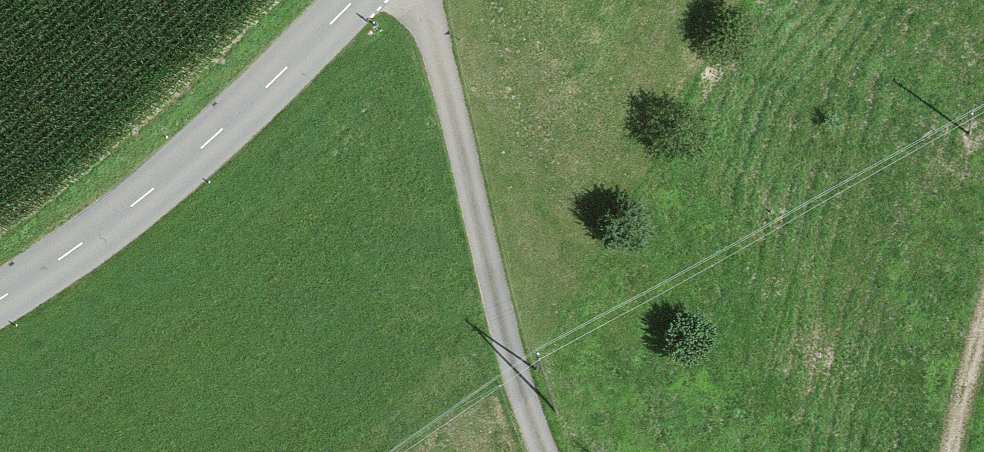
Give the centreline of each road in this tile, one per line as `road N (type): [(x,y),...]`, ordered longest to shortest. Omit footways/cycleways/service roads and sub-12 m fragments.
road 1 (tertiary): [(359,0),(169,184),(0,312)]
road 2 (track): [(544,451),(512,364),(419,0)]
road 3 (track): [(983,309),(945,451)]

